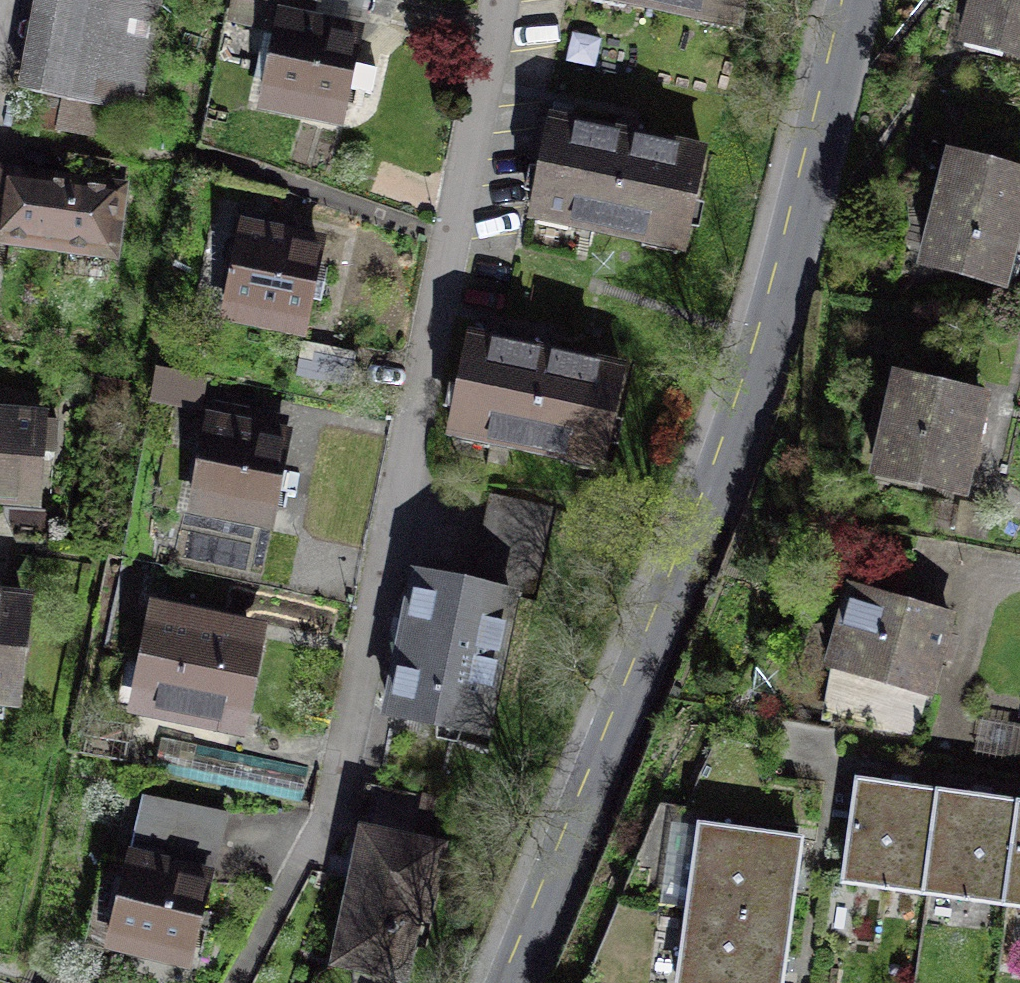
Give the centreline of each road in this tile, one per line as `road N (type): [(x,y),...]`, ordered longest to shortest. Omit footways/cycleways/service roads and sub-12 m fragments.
road 1 (tertiary): [(856,0),(764,373),(517,982)]
road 2 (residential): [(500,0),(332,800),(238,982)]

